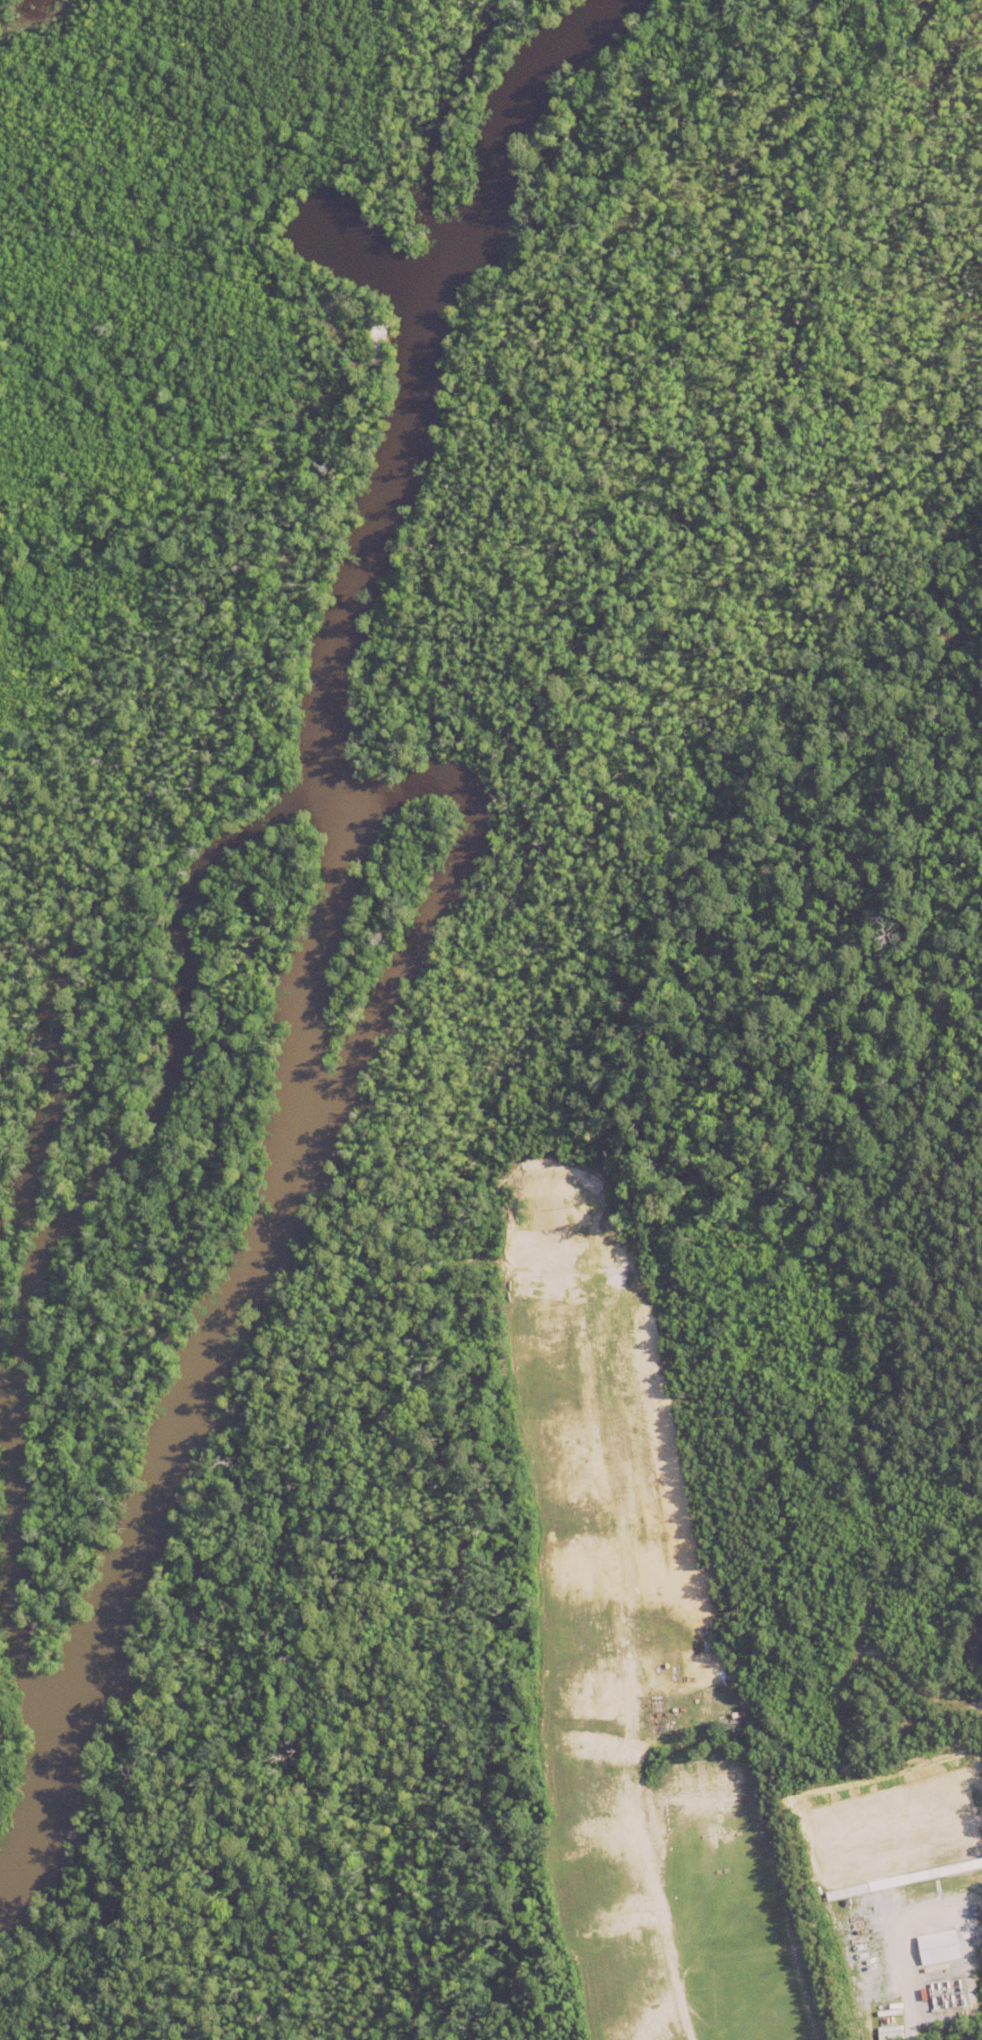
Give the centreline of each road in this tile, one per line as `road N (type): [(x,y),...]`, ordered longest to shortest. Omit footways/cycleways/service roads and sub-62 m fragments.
road 1 (track): [(908,2039),(879,1857),(840,1723)]

